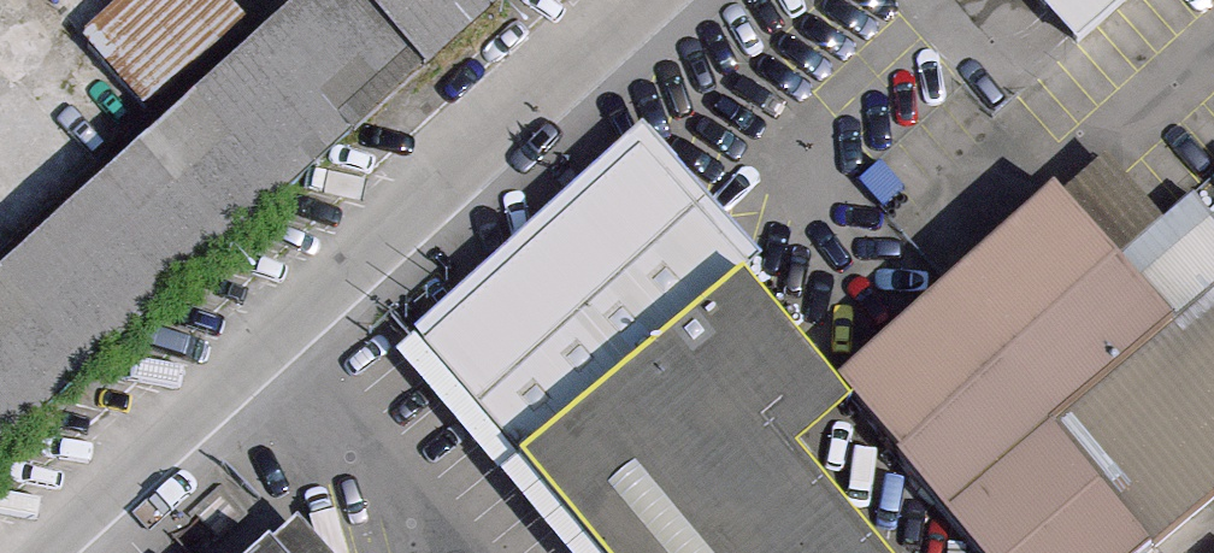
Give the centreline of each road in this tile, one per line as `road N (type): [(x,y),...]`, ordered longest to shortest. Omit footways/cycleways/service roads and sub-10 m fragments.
road 1 (residential): [(632,0),(20,552)]

